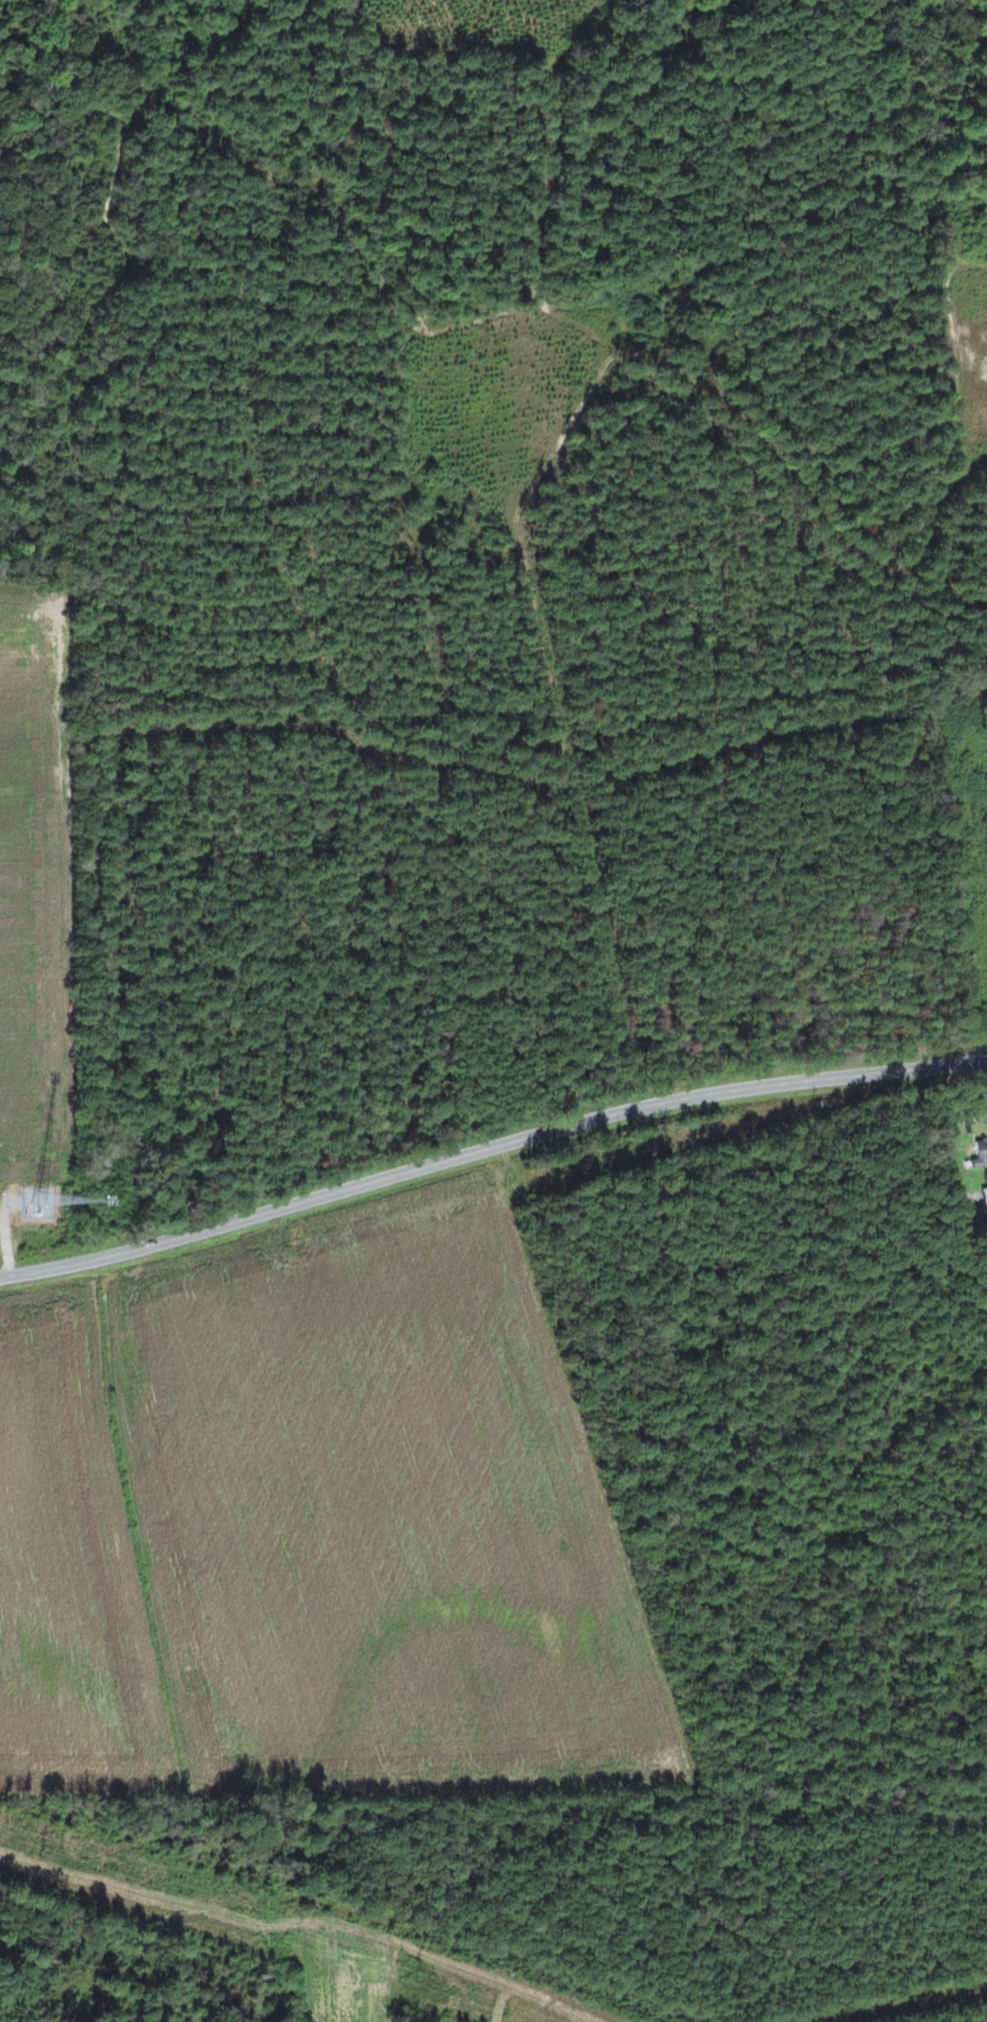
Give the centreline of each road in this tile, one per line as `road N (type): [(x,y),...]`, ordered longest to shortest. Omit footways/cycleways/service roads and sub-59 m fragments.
road 1 (residential): [(0,1276),(188,1236),(691,1096),(986,1063)]

